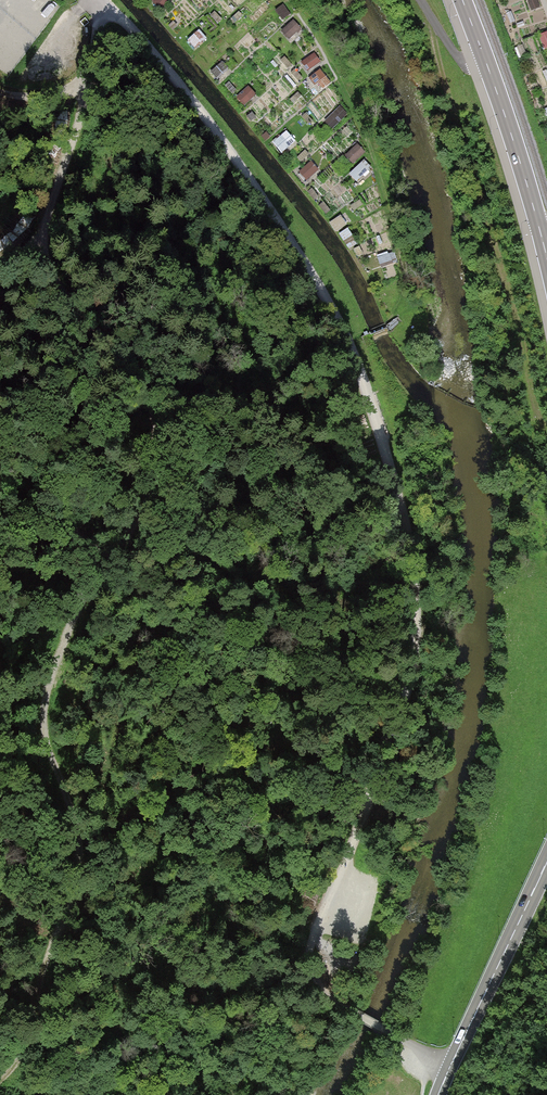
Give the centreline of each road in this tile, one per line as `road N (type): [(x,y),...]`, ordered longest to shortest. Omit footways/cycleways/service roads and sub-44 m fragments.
road 1 (track): [(101,0),(193,103),(351,348),(417,560),(404,692),(365,810),(344,843),(312,958),(328,998),(434,1056)]
road 2 (track): [(0,453),(36,462),(78,535),(98,547),(120,535),(158,455),(156,427),(131,369),(42,258),(80,85)]
road 3 (track): [(0,1082),(20,1059),(72,892),(77,847),(43,715),(98,547)]
road 4 (track): [(434,23),(448,103),(546,431)]
road 5 (secondary): [(546,258),(462,0)]
road 6 (tertiary): [(546,861),(439,1094)]

